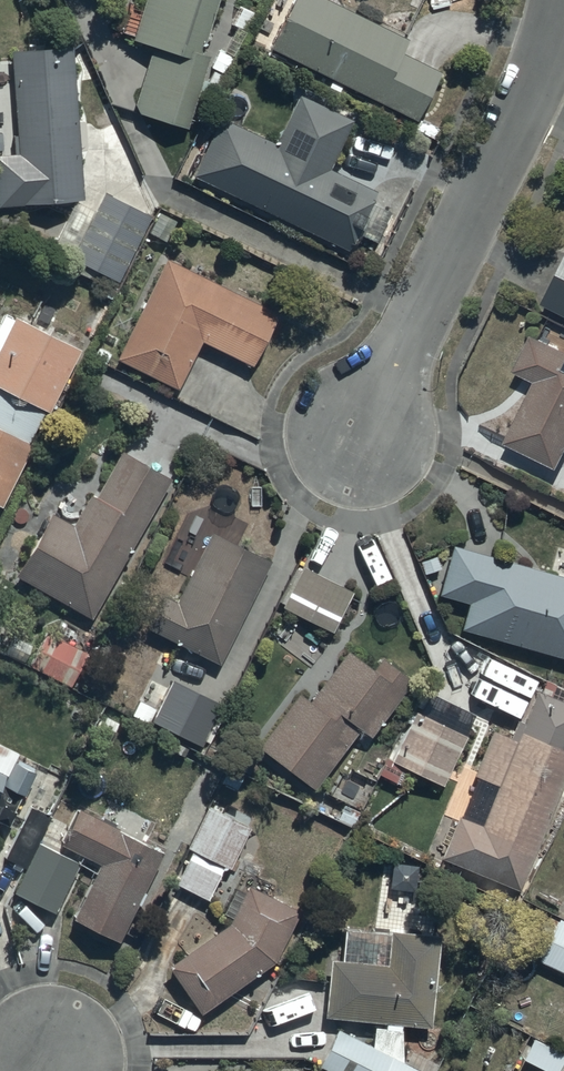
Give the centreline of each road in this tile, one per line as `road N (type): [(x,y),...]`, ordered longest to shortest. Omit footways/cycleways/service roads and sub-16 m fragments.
road 1 (residential): [(558,0),(550,40),(360,443)]

